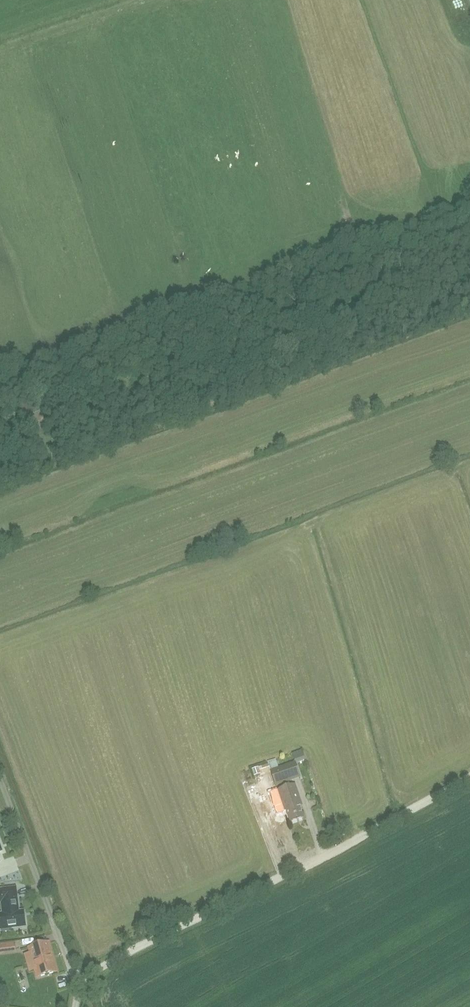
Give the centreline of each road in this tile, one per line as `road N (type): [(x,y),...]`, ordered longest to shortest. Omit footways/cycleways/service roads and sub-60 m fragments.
road 1 (track): [(75,978),(469,776)]
road 2 (unclassified): [(76,1006),(75,978),(0,777)]

